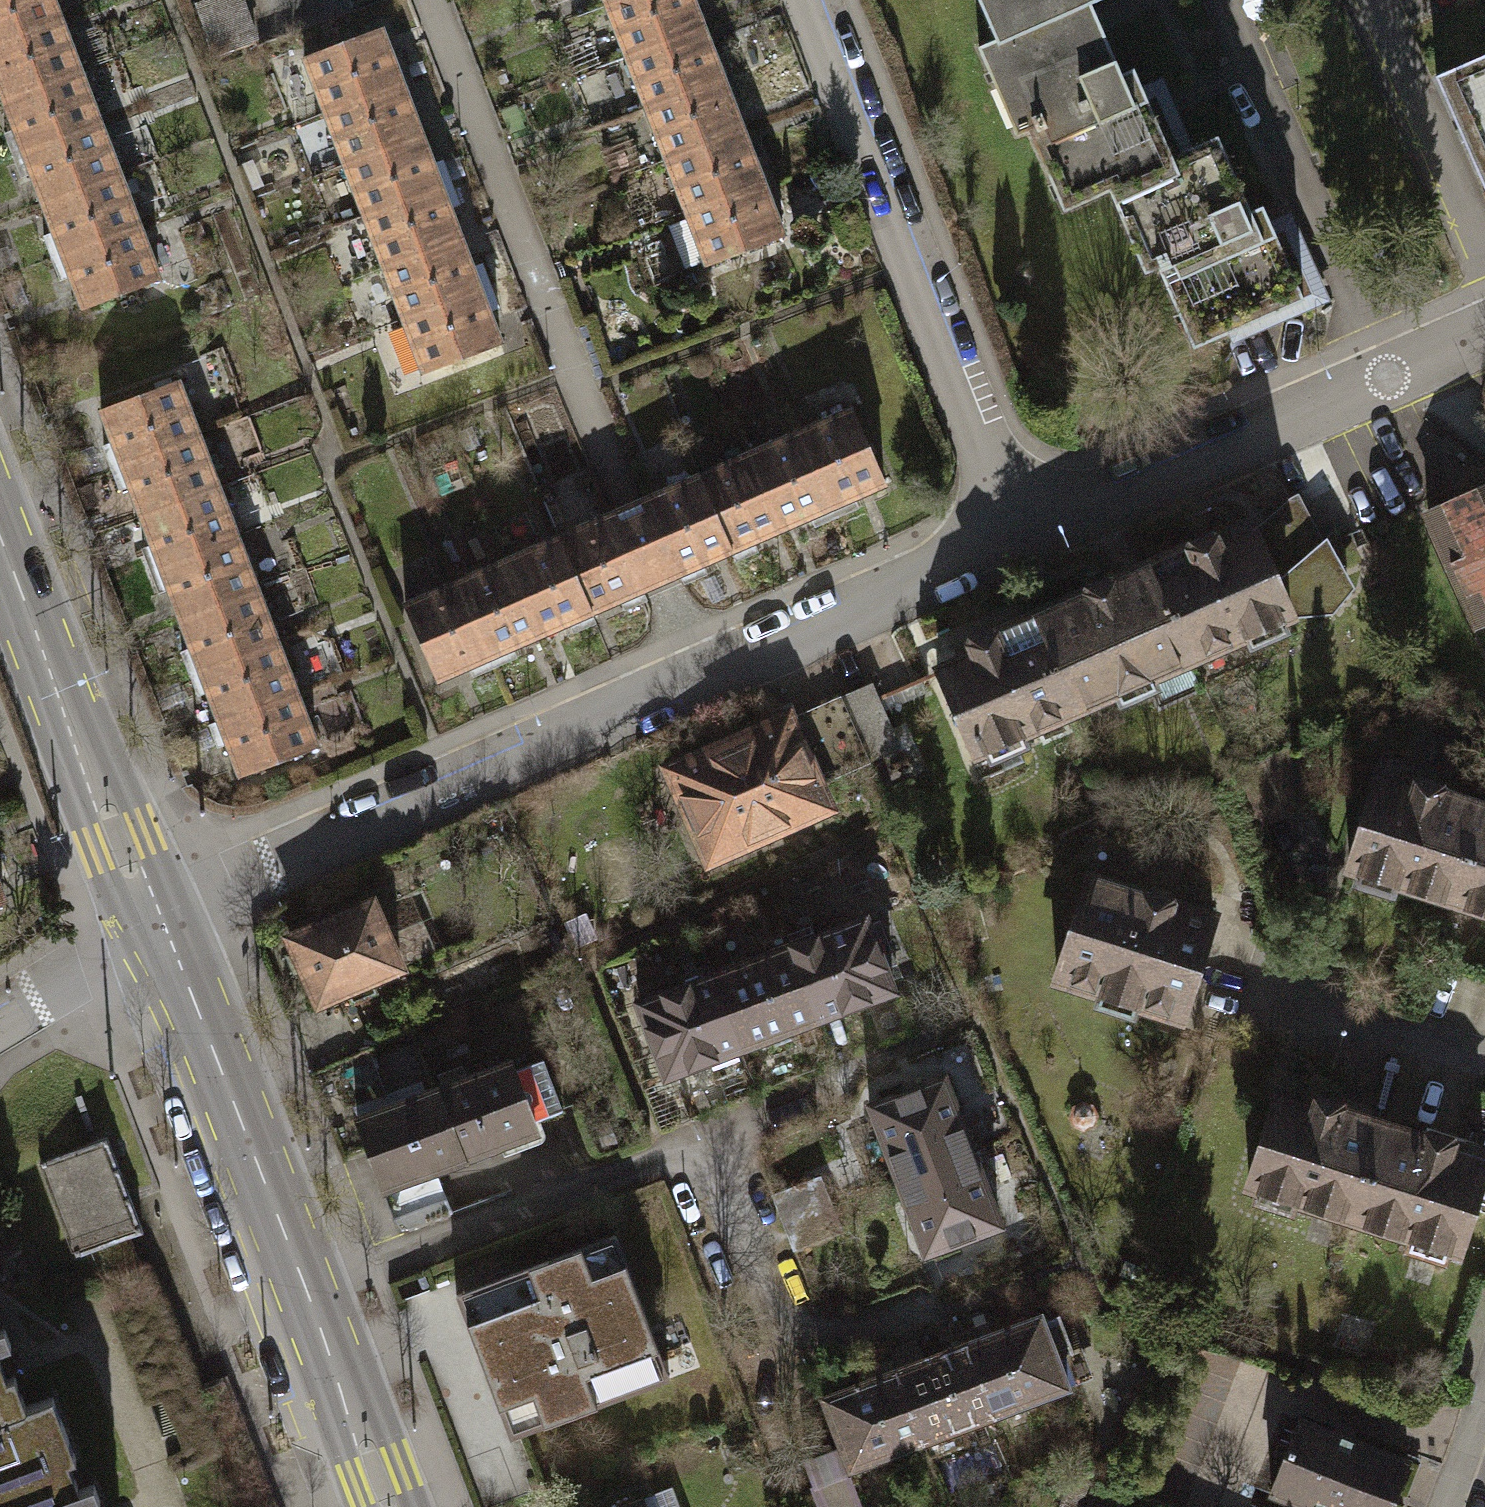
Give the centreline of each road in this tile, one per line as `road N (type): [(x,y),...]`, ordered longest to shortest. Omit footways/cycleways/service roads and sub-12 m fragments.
road 1 (residential): [(154,925),(1015,532)]
road 2 (secondary): [(154,925),(380,1506)]
road 3 (residential): [(807,0),(1015,532)]
road 4 (residential): [(1015,532),(1484,331)]
road 5 (secondary): [(0,536),(154,925)]
road 6 (residential): [(154,925),(0,1018)]

